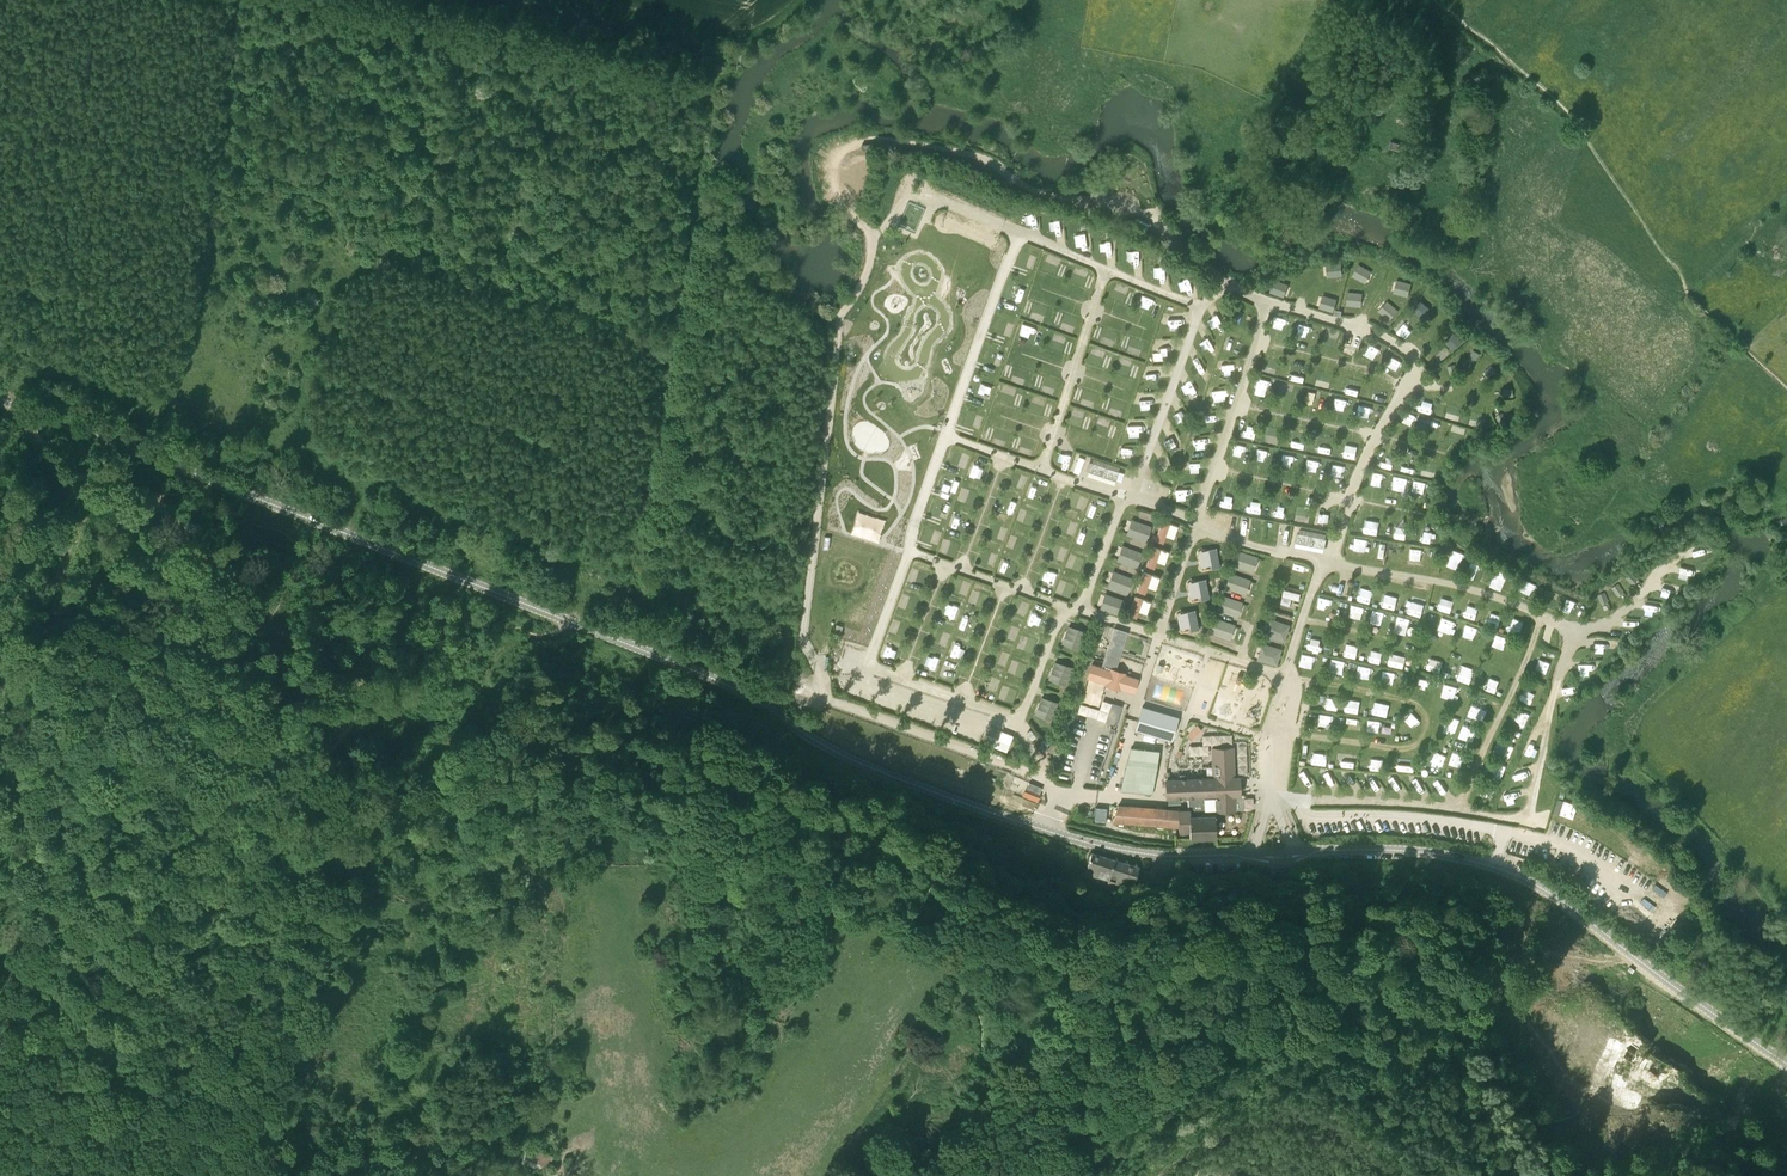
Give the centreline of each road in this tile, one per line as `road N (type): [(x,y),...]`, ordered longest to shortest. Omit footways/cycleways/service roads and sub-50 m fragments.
road 1 (unclassified): [(1786,1064),(1562,901),(1502,870),(1406,850),(1174,855),(1070,838),(845,757),(705,674),(0,398)]
road 2 (track): [(1137,706),(1267,304),(1397,343),(1416,359),(1413,393),(1384,428),(1283,678),(1263,737),(1270,798)]
road 3 (track): [(1270,798),(1457,807),(1540,627),(1538,613),(1434,581),(1198,527)]
road 4 (track): [(1283,678),(919,554),(908,558),(869,662),(1009,713),(1026,708)]
road 5 (track): [(111,1175),(86,1046),(98,980),(170,852),(193,830),(309,773)]
road 6 (track): [(337,0),(714,87)]
road 7 (track): [(1267,304),(1230,287),(1202,306),(934,200)]
road 8 (track): [(1021,232),(909,540),(912,557)]
road 9 (track): [(1200,521),(946,436)]
road 10 (track): [(1572,628),(1528,818),(1457,807)]
road 11 (track): [(1044,470),(1106,268)]
road 12 (track): [(1133,500),(1202,306)]
road 13 (track): [(1539,621),(1578,630),(1606,625),(1664,567),(1707,550)]
road 14 (track): [(1263,737),(1139,699)]
road 15 (track): [(1124,498),(1081,611)]

